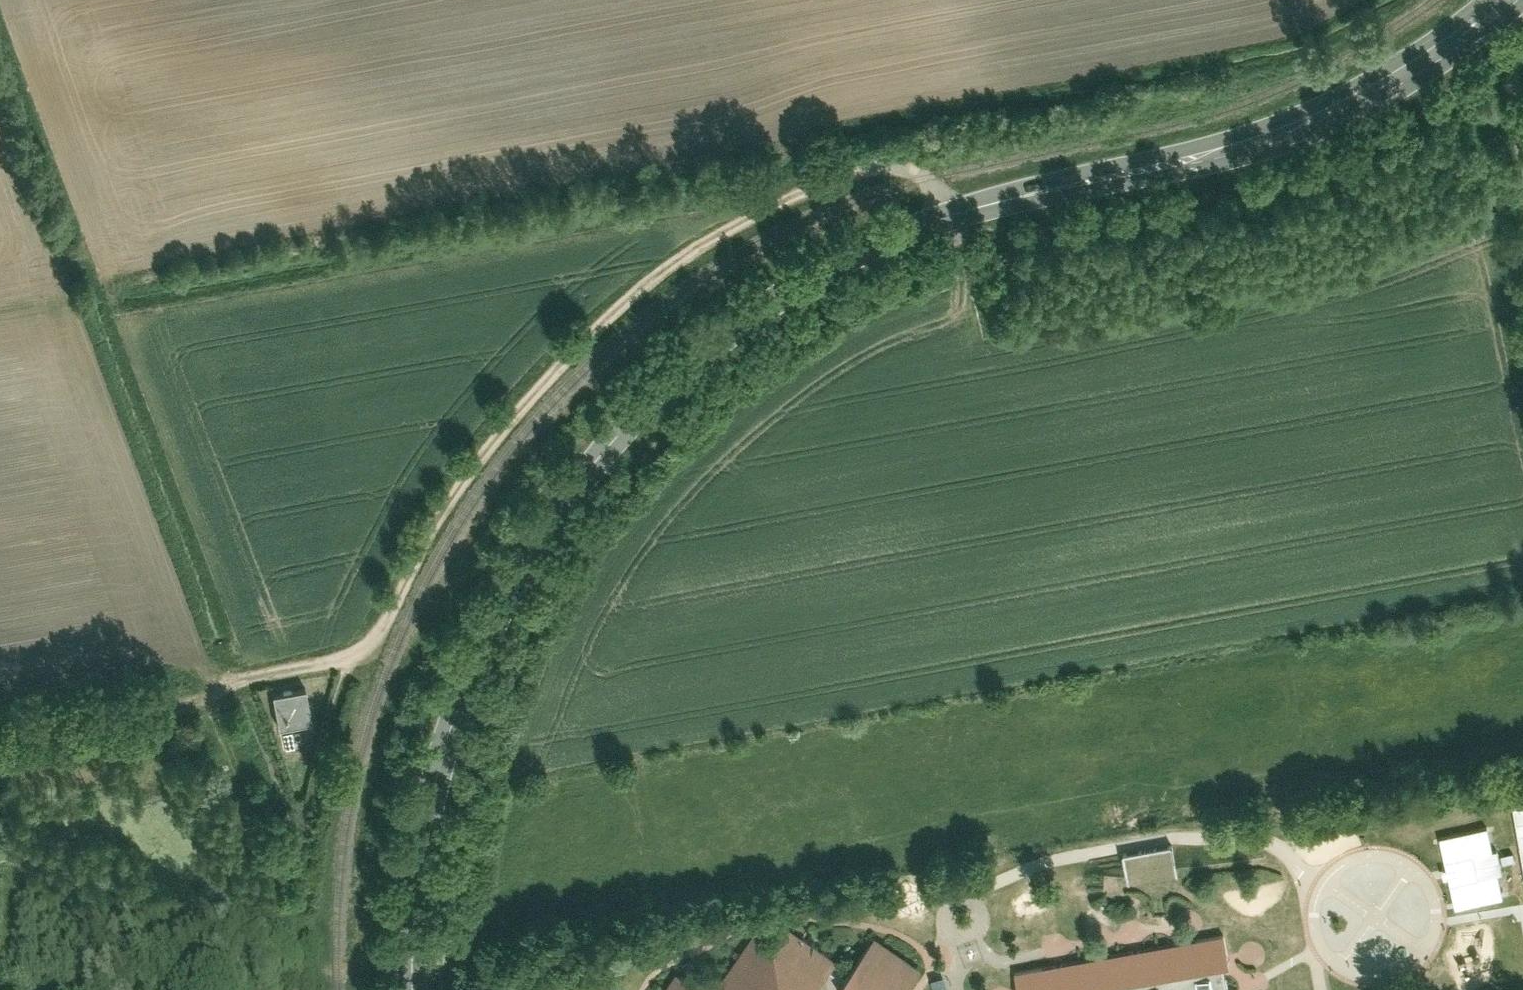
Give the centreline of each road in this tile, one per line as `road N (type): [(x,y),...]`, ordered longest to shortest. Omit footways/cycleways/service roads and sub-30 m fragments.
road 1 (secondary): [(1496,1),(1426,57),(1303,125),(1237,149),(893,235),(751,313),(679,373),(564,498),(472,658),(423,837),(413,989)]

